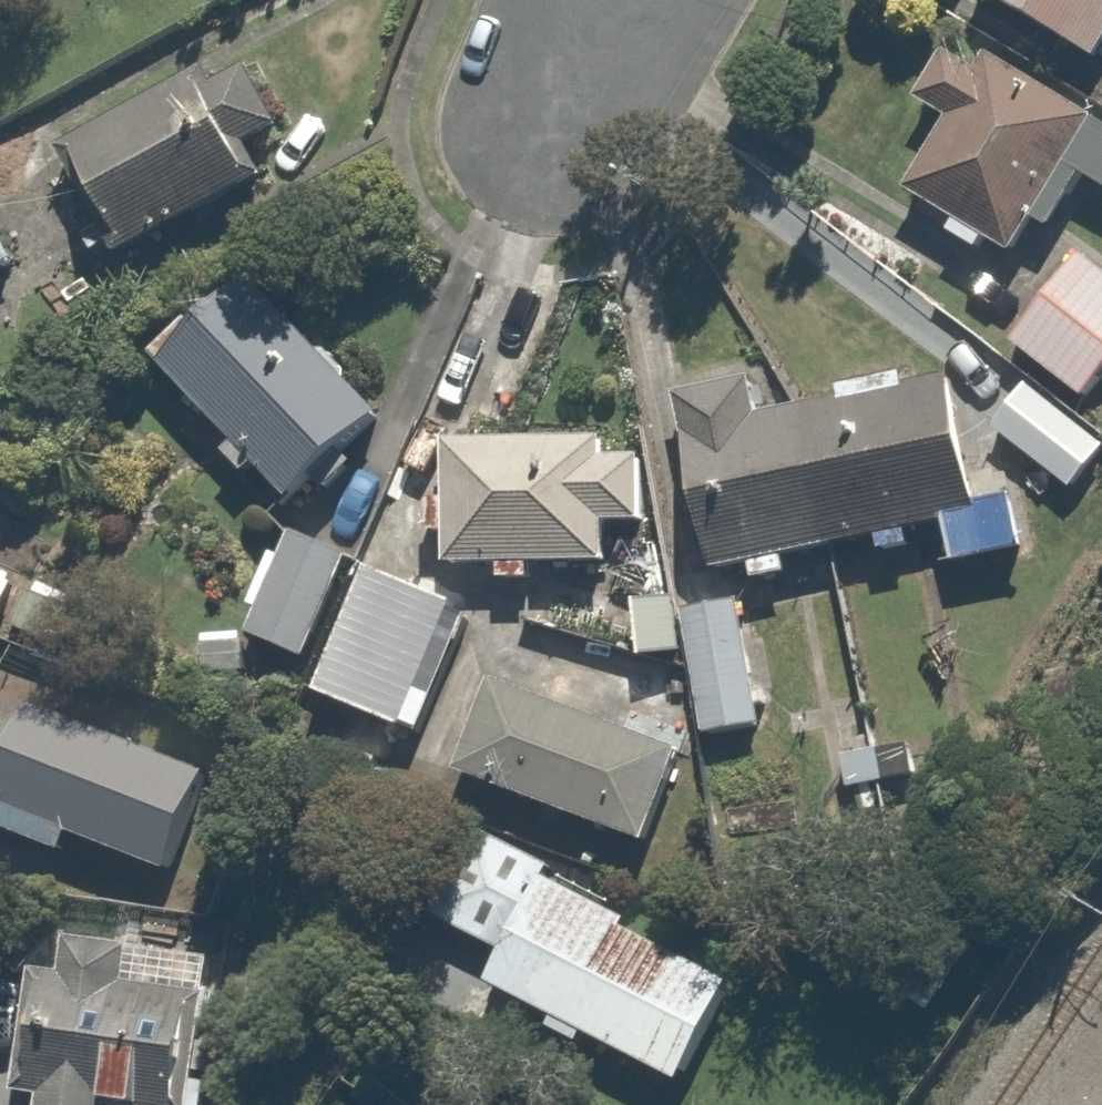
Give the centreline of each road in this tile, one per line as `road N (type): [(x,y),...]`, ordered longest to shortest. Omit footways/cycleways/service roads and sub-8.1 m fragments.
road 1 (residential): [(704,0),(675,40),(634,56),(590,54),(561,22),(553,0)]

